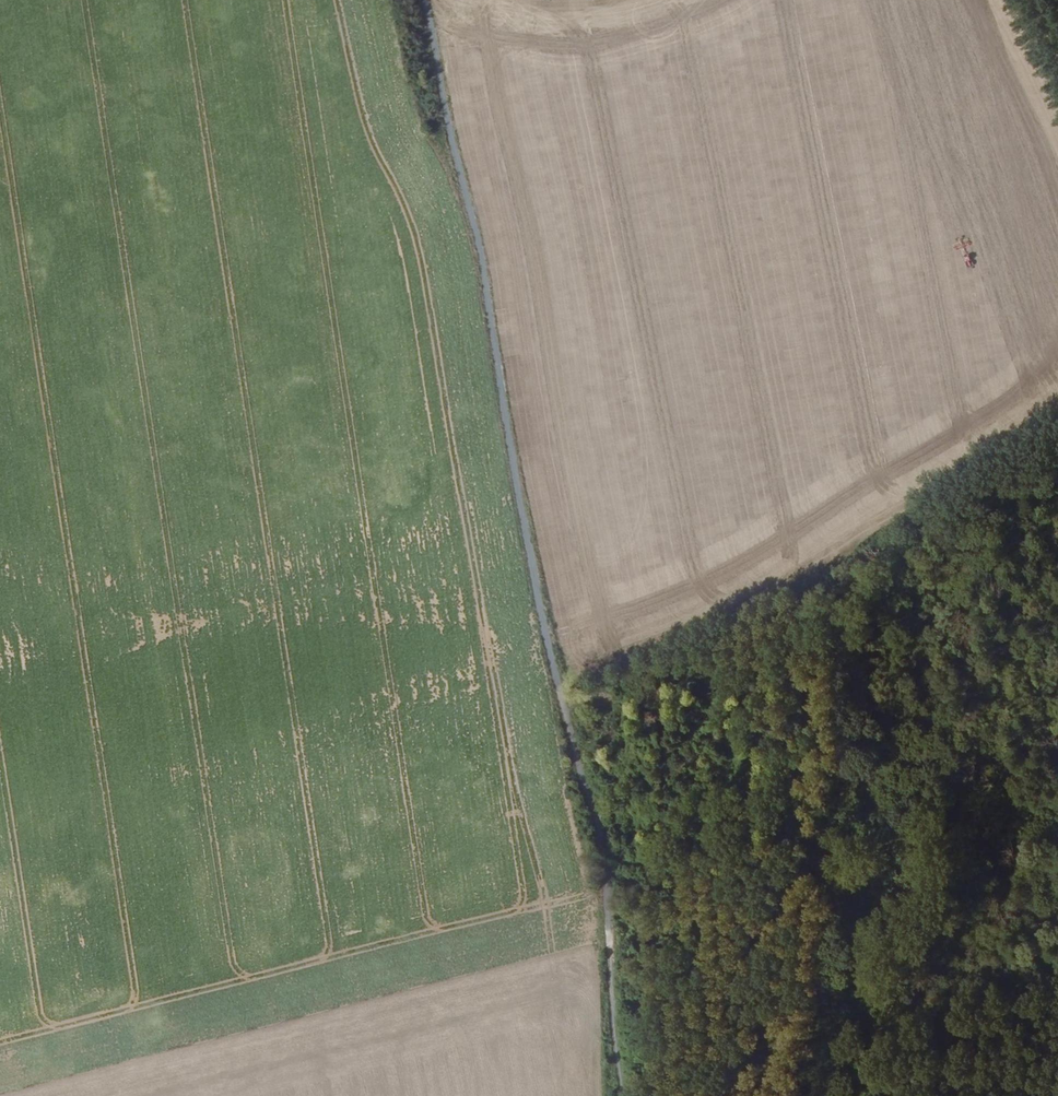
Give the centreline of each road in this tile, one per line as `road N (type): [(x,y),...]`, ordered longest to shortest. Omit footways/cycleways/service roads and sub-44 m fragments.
road 1 (primary): [(1057,112),(791,0)]

